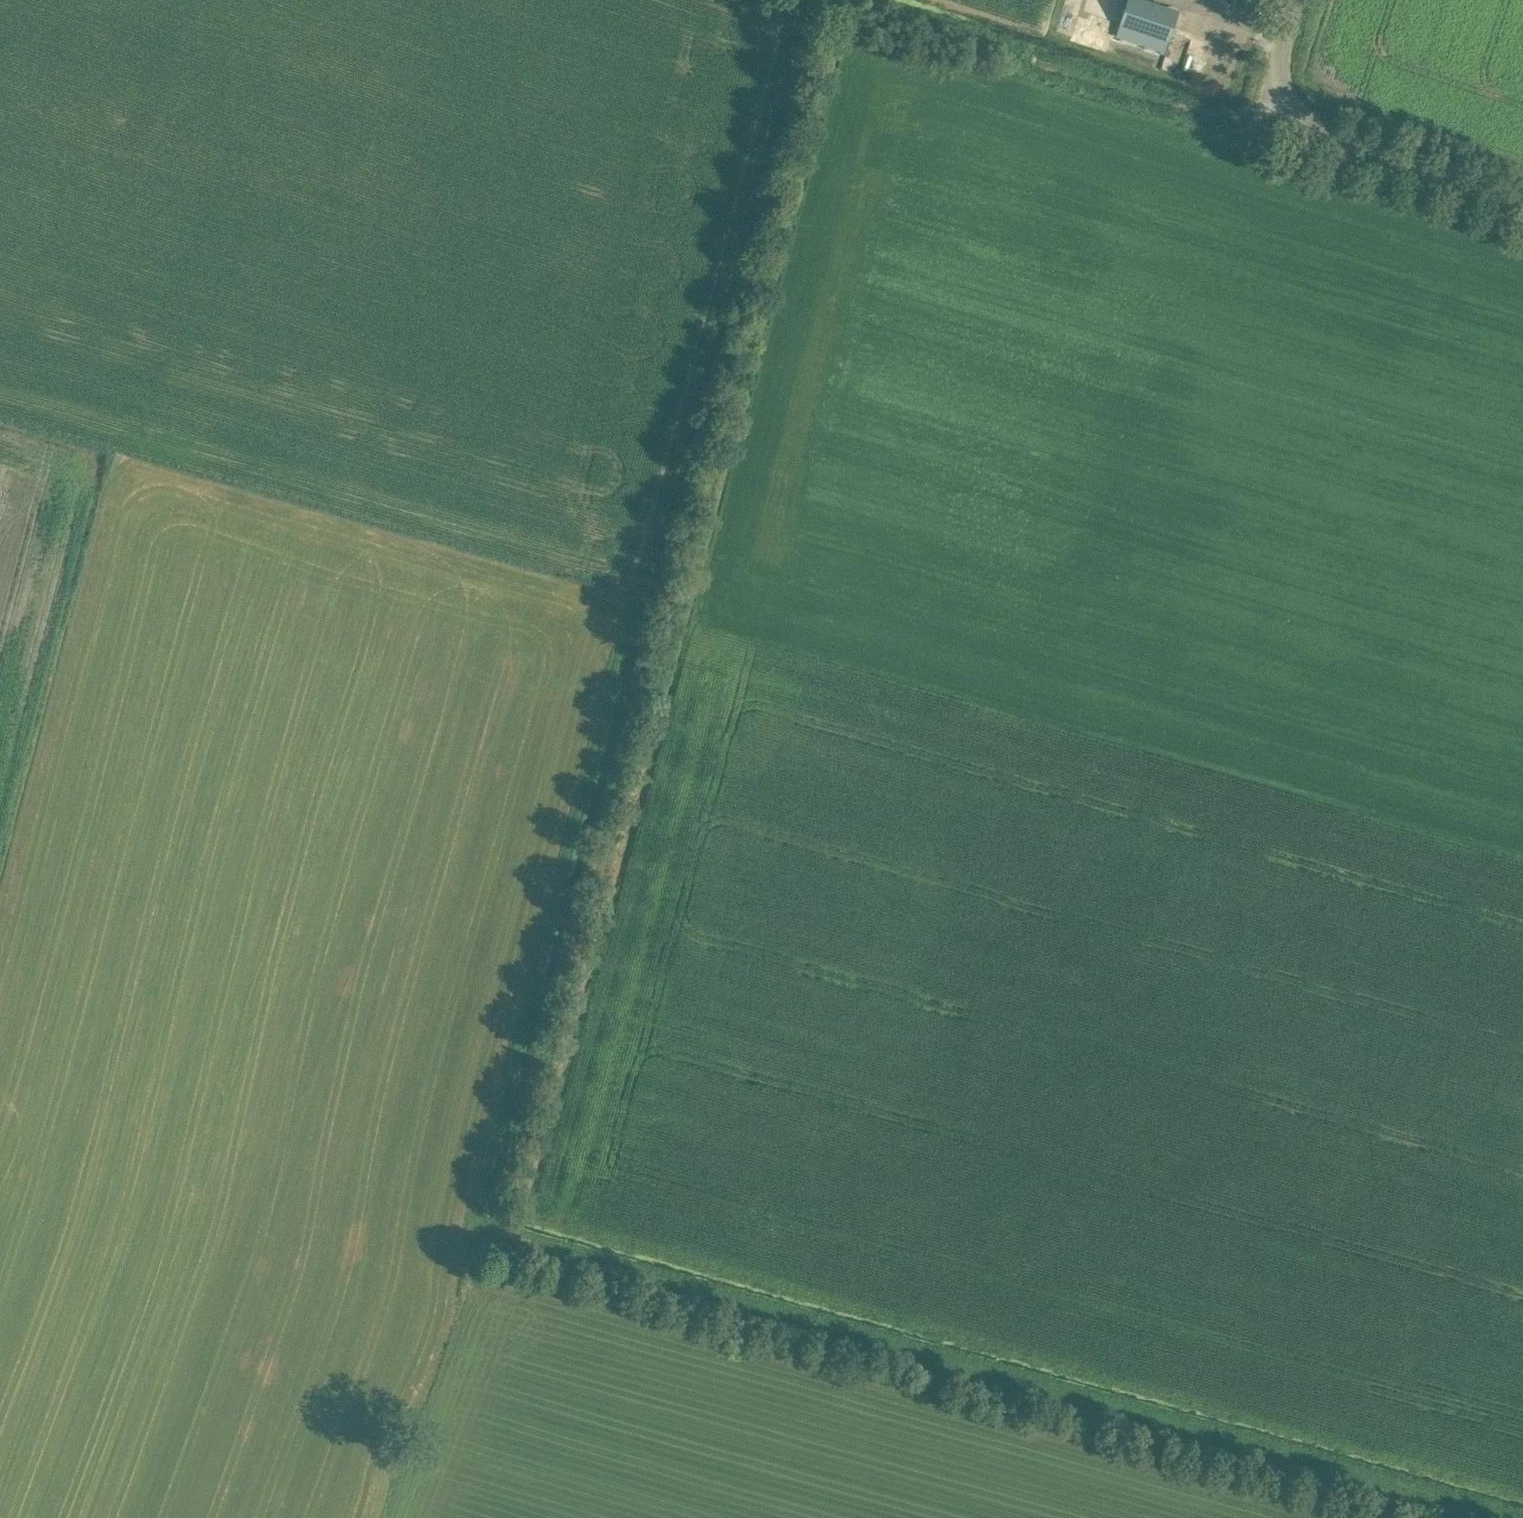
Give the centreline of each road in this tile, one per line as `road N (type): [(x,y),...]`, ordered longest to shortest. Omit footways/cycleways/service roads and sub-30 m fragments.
road 1 (unclassified): [(1522,200),(1318,132),(1292,114),(1278,77),(1297,0)]

